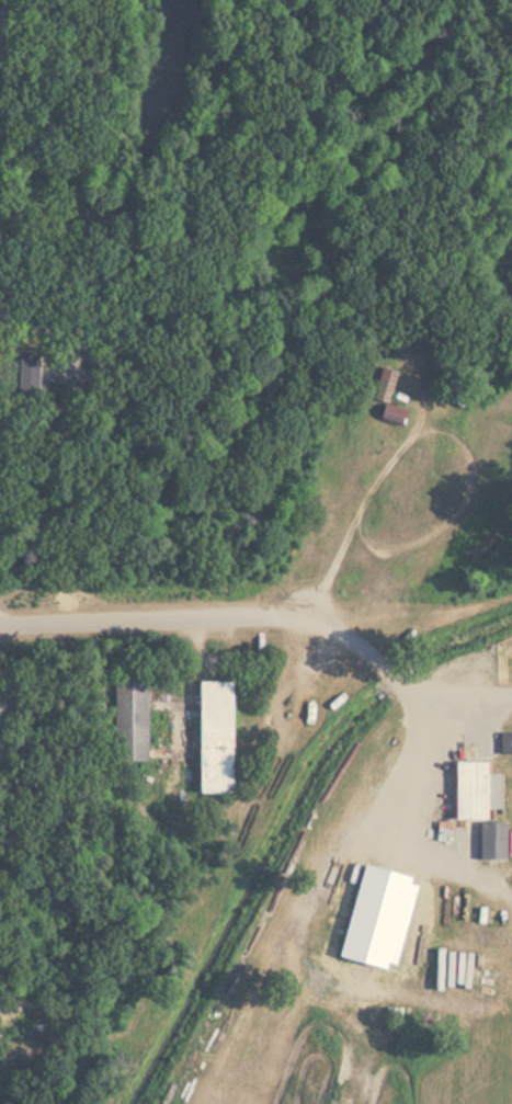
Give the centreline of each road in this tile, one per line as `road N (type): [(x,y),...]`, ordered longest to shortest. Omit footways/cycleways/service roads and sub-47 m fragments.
road 1 (track): [(311,612),(382,466),(424,426),(459,436),(474,453),(473,482),(448,519),(418,540),(384,554),(364,540),(355,521)]
road 2 (residential): [(311,612),(0,619)]

